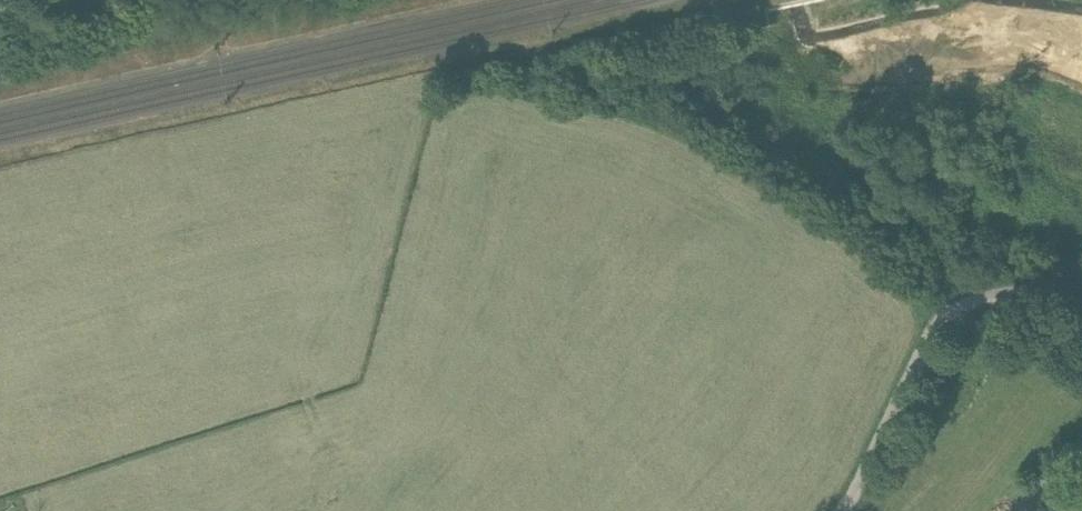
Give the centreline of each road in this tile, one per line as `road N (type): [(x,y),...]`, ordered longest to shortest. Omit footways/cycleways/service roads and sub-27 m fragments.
road 1 (track): [(847,510),(942,330),(977,304),(1081,295)]

